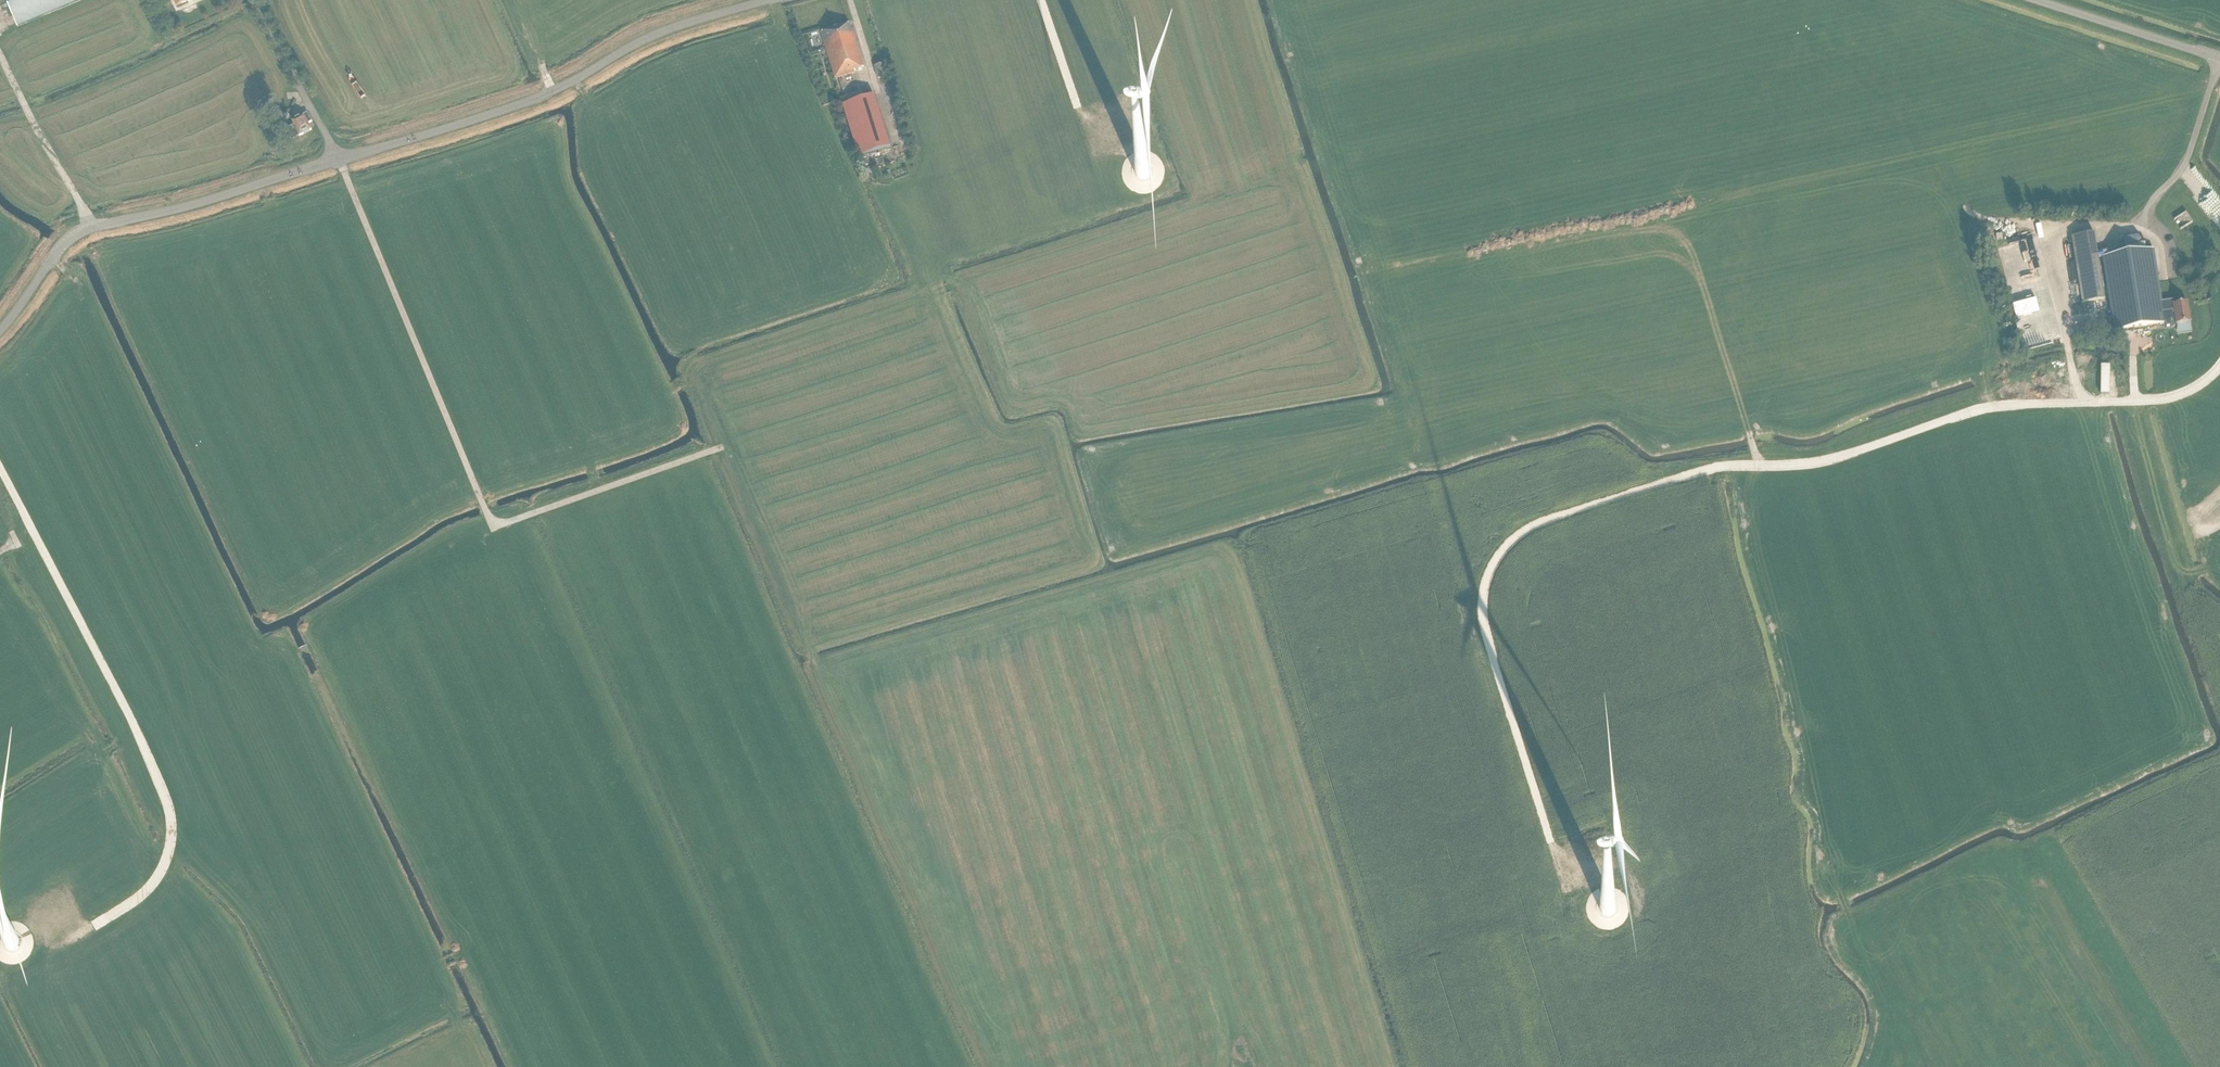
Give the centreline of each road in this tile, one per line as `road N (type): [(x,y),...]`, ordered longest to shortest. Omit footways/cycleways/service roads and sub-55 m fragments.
road 1 (unclassified): [(0,331),(54,256),(92,227),(190,206),(524,103),(662,32),(769,0)]
road 2 (track): [(0,55),(92,227)]
road 3 (unclassified): [(2036,0),(2219,59)]

